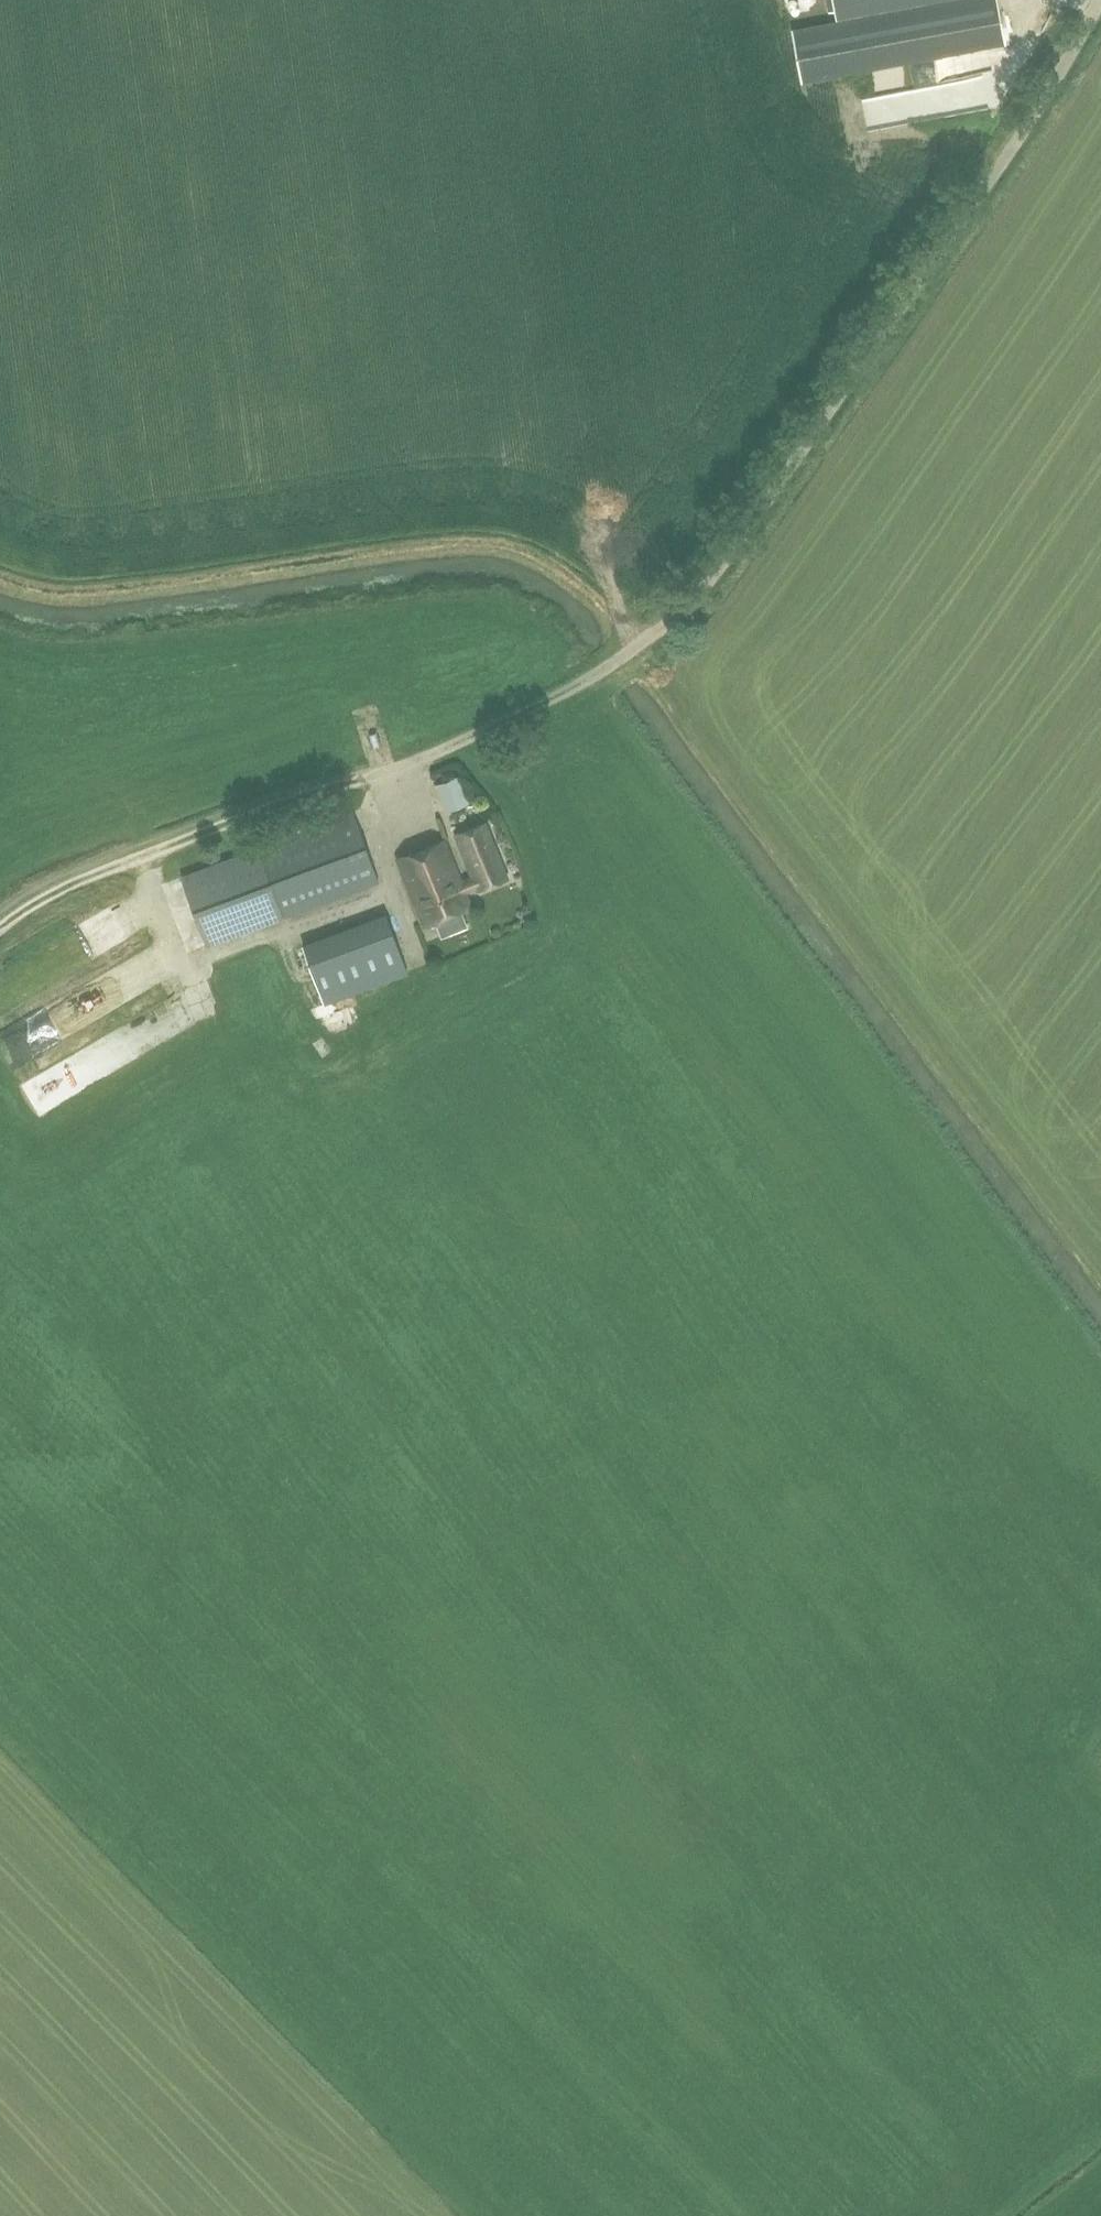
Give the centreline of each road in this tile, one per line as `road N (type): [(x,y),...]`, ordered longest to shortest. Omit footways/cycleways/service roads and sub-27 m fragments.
road 1 (unclassified): [(390,774),(576,690),(712,578),(1023,132),(1096,0)]
road 2 (track): [(0,931),(60,893),(134,863),(390,774)]

